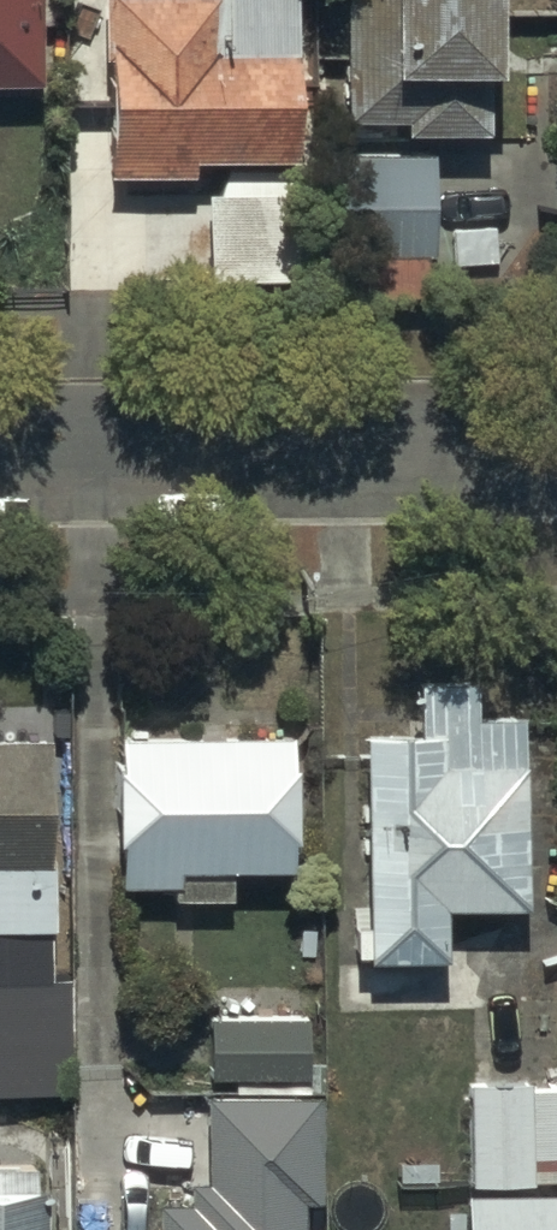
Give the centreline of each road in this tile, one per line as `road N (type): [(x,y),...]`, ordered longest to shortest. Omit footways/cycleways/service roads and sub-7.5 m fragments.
road 1 (residential): [(556,454),(0,457)]

